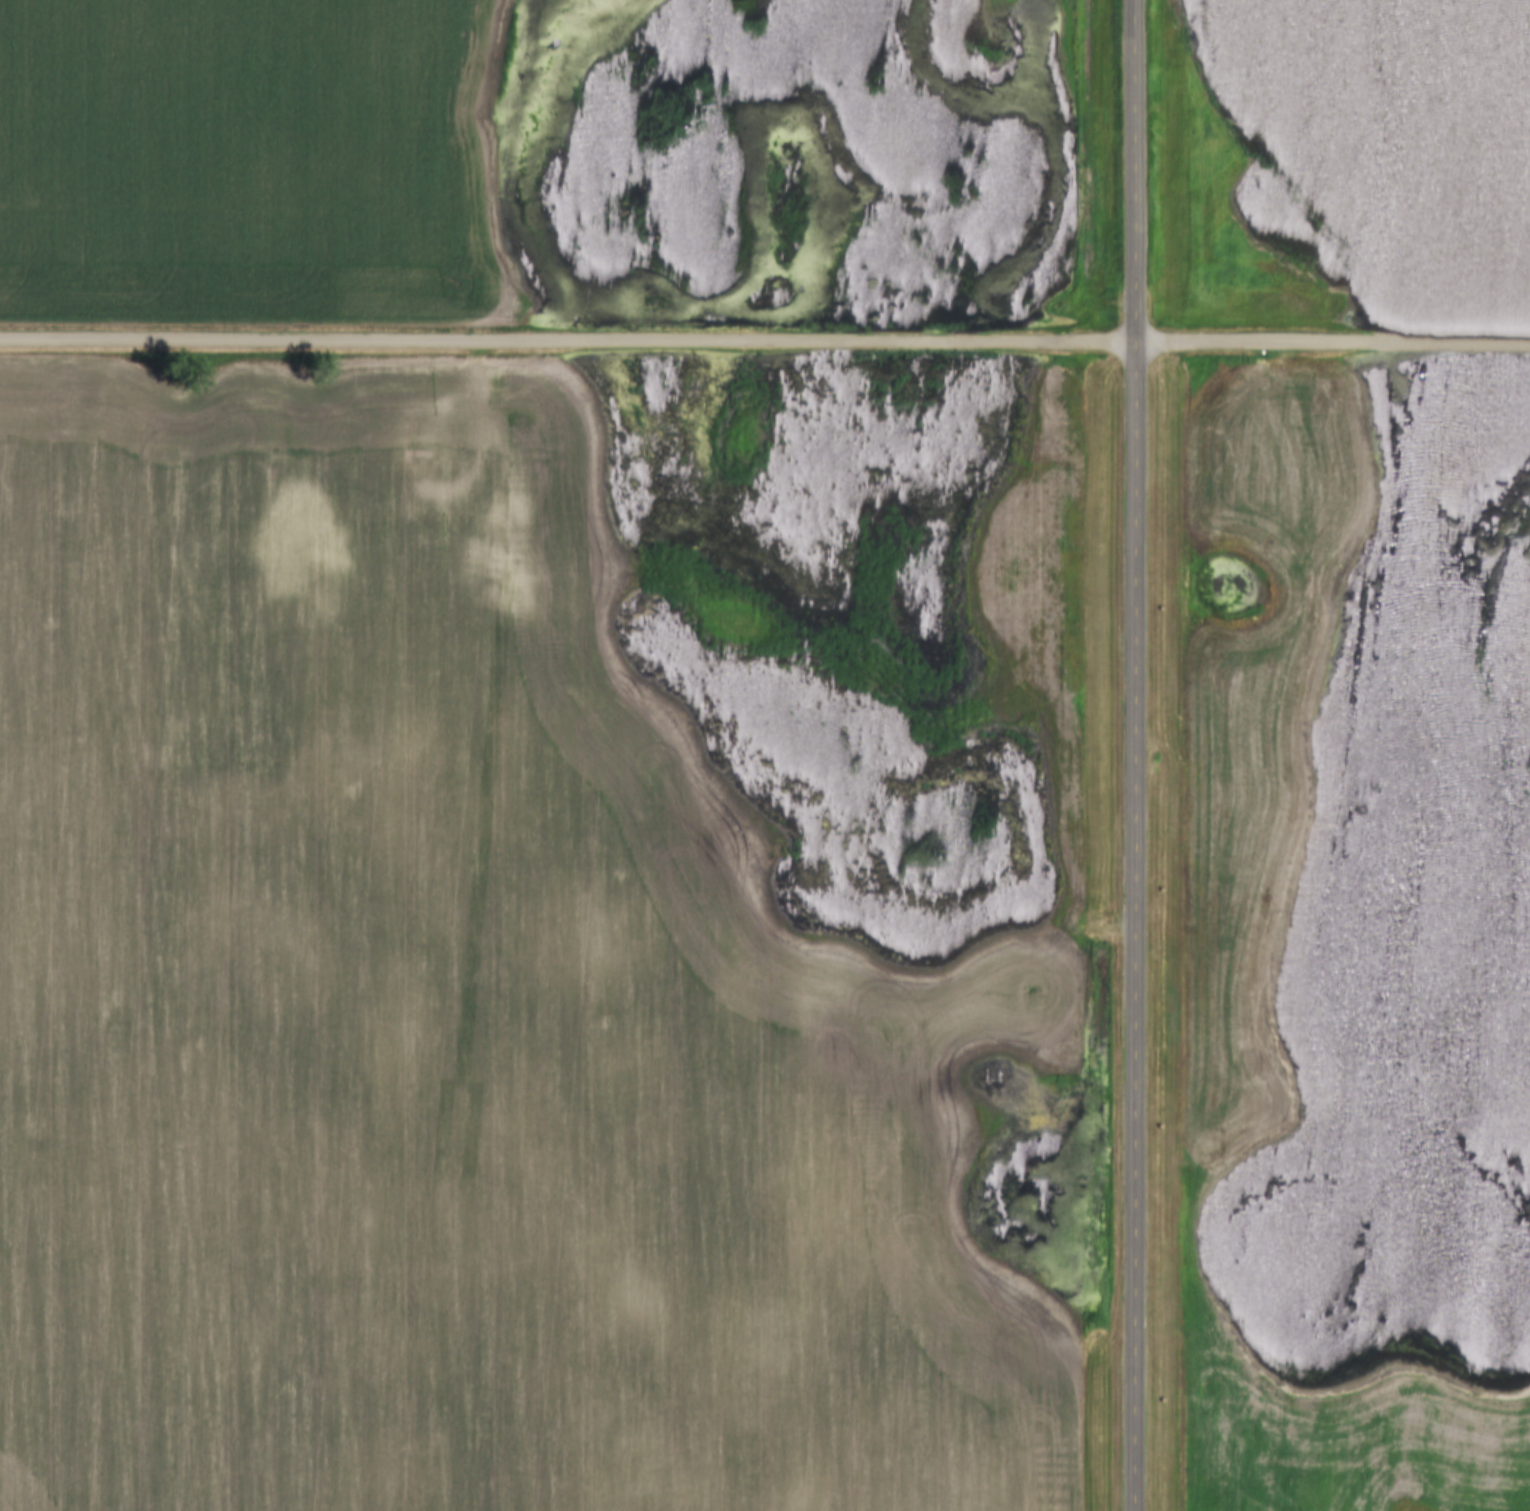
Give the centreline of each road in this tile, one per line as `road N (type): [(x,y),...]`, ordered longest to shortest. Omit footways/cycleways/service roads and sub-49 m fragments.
road 1 (tertiary): [(1136,1510),(1135,0)]
road 2 (track): [(0,338),(1135,341)]
road 3 (residential): [(1135,341),(1529,343)]

